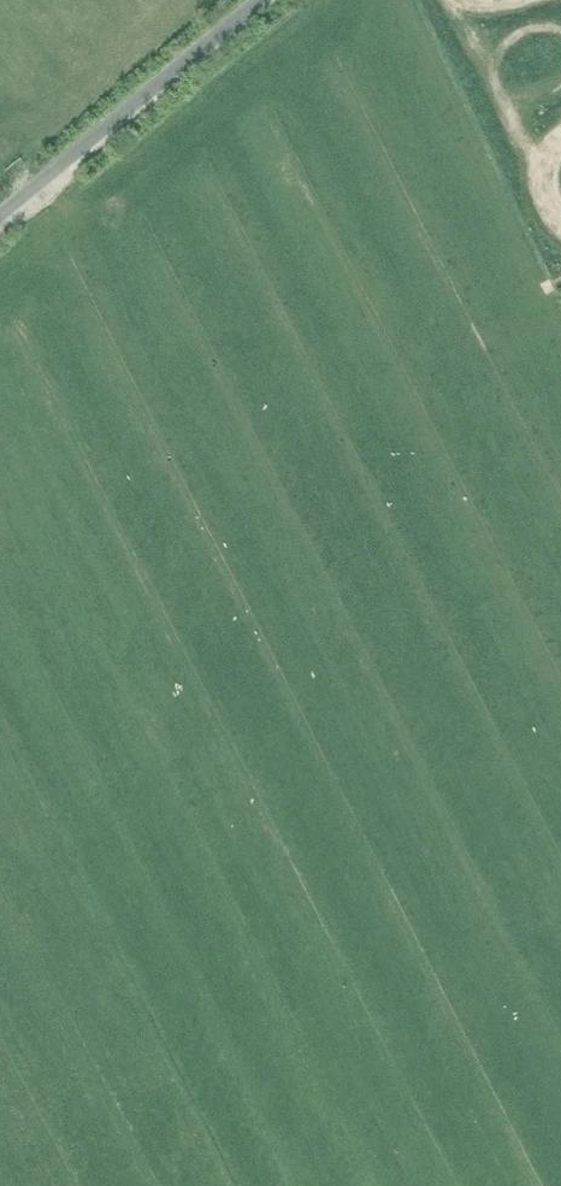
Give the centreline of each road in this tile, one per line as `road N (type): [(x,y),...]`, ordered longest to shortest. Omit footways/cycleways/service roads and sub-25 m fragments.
road 1 (unclassified): [(0,220),(259,0)]

